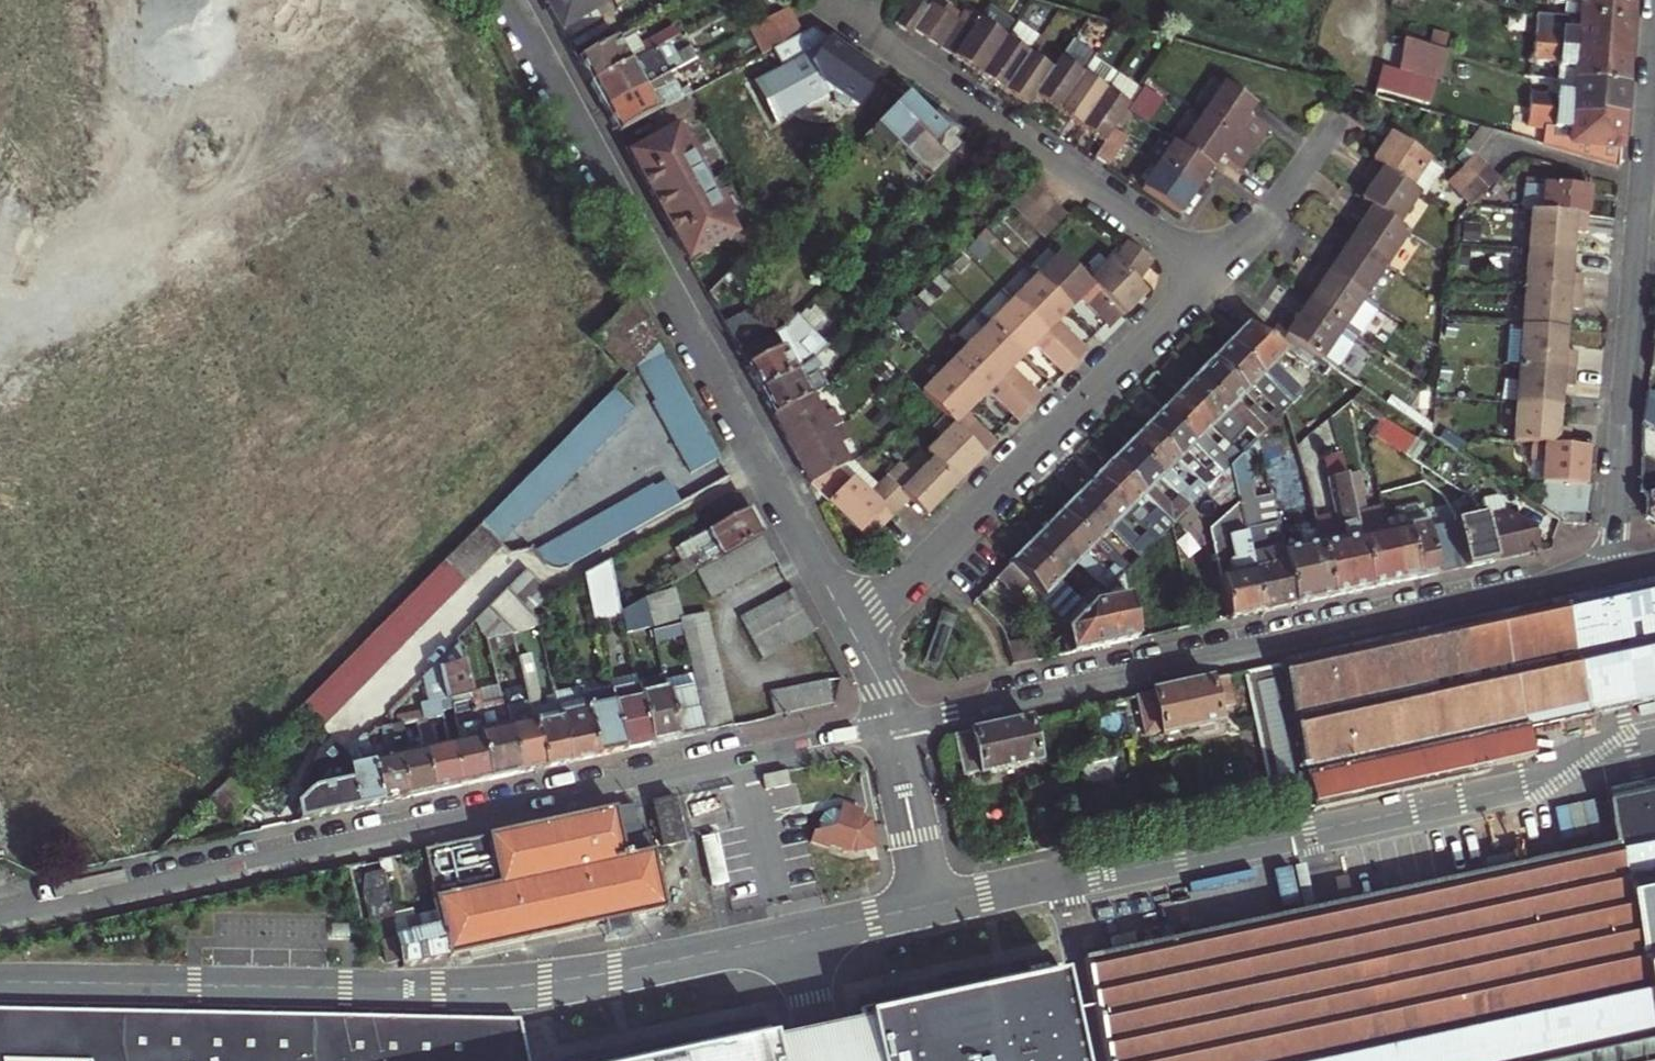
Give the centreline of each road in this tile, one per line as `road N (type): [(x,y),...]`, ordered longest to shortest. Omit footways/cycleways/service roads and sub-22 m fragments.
road 1 (tertiary): [(891,730),(0,924)]
road 2 (tertiary): [(1615,571),(891,730)]
road 3 (residential): [(507,0),(846,622)]
road 4 (residential): [(846,622),(928,561),(1214,267)]
road 5 (residential): [(1654,72),(1615,571)]
road 6 (residential): [(826,0),(1214,267)]
road 7 (residential): [(1214,267),(1283,196),(1336,120)]
road 8 (residential): [(891,730),(931,906)]

